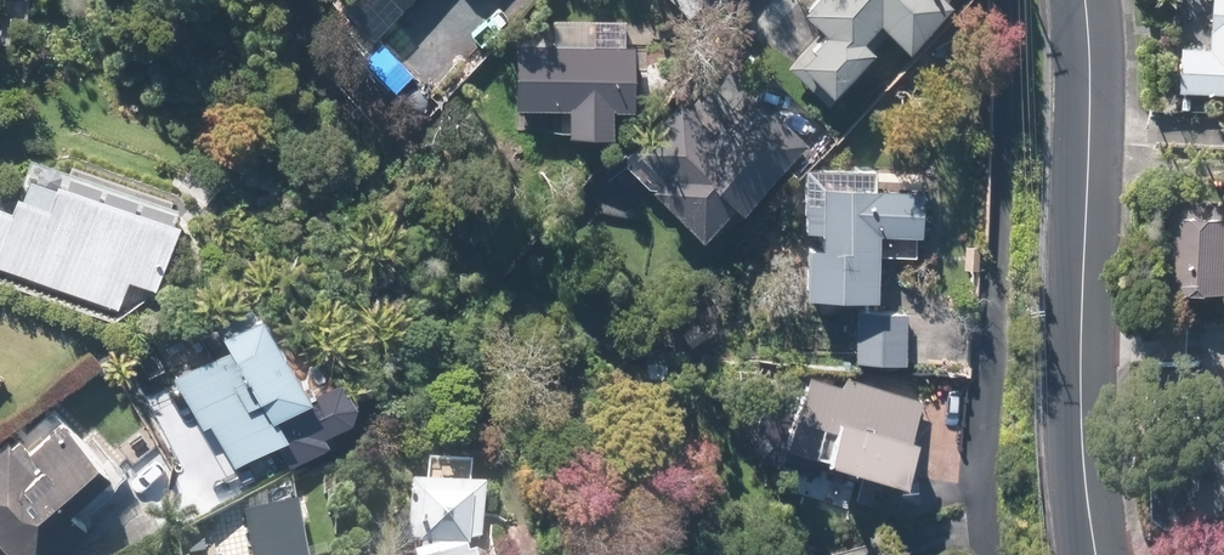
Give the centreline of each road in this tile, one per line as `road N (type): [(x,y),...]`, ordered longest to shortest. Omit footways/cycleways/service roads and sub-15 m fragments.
road 1 (unclassified): [(1082,0),(1082,482),(1093,554)]

